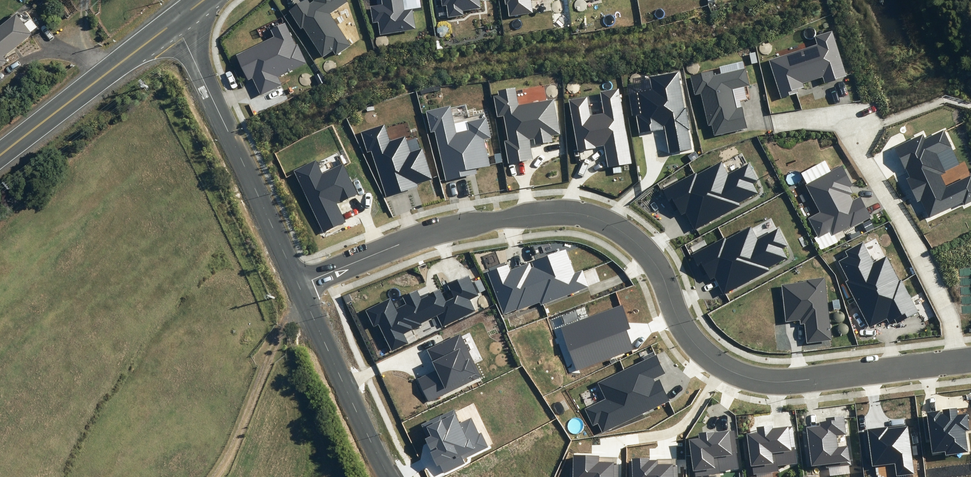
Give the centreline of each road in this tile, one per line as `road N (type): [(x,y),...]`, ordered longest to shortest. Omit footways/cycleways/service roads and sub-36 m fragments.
road 1 (residential): [(299,282),(428,232),(547,210),(584,211),(647,250),(688,331),(725,366),(774,380),(956,358)]
road 2 (residential): [(956,358),(951,315),(853,133),(834,114),(786,119)]
road 3 (unclassified): [(299,282),(176,23)]
road 4 (secondary): [(0,158),(176,23)]
road 5 (unclassified): [(389,476),(299,282)]

